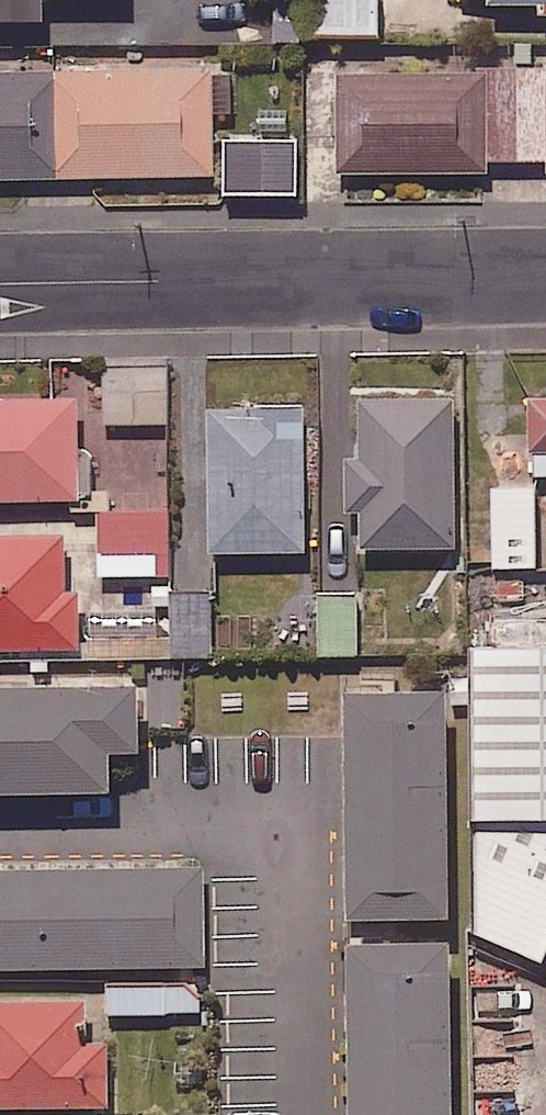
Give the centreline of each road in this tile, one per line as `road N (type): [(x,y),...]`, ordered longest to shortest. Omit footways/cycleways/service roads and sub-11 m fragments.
road 1 (residential): [(0,286),(545,273)]

